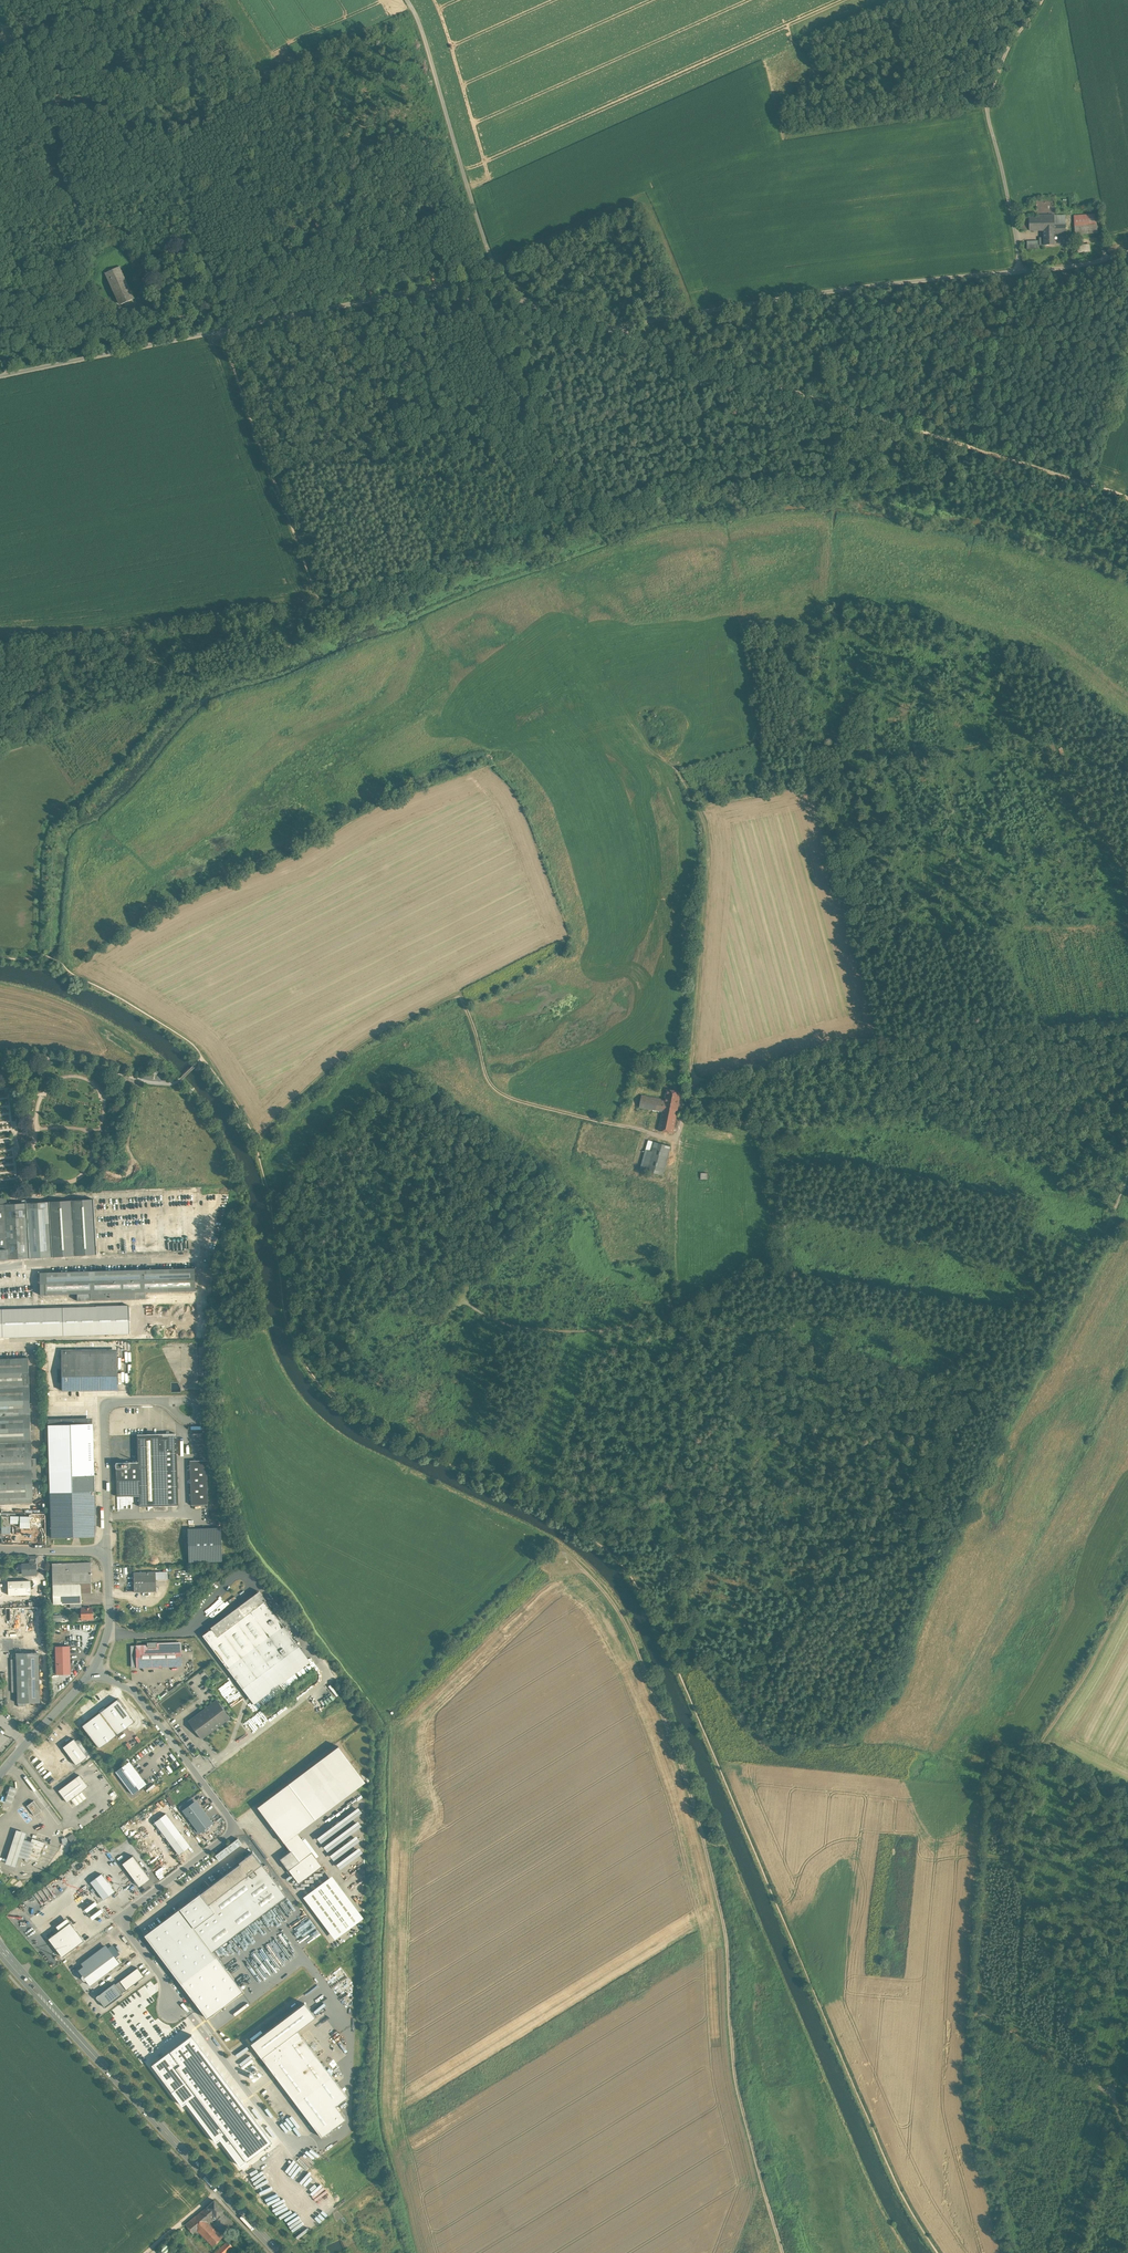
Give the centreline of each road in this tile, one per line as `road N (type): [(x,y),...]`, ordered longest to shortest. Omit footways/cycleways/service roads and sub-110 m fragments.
road 1 (unclassified): [(1021,265),(837,285),(615,323),(467,284),(428,287),(0,377)]
road 2 (track): [(255,1141),(379,1034),(457,995),(466,998),(492,1082),(512,1097),(678,1136),(693,1089),(767,1062),(847,1042),(1127,1009)]
road 3 (unclassified): [(93,1673),(139,1700),(232,1827),(226,1841),(131,1914),(131,1939),(282,2139),(305,2153)]
road 4 (track): [(615,323),(1127,503)]
road 5 (primary): [(0,1950),(276,2252)]
road 6 (track): [(312,616),(215,331)]
road 7 (unclassified): [(1021,265),(988,106),(1006,56),(1043,0)]
road 8 (track): [(409,0),(499,263)]
road 9 (track): [(1127,2031),(1109,2091),(1104,2146),(1063,2252)]
road 10 (unclassified): [(108,1554),(104,1409),(115,1398),(162,1399)]
road 11 (residential): [(181,1079),(152,1083),(90,1064),(0,1059)]
road 12 (track): [(1127,1599),(1043,1741)]
road 13 (track): [(1109,2091),(978,2010)]
road 14 (unclassified): [(0,1779),(93,1673)]
road 15 (unclassified): [(93,1673),(108,1636),(108,1554)]

